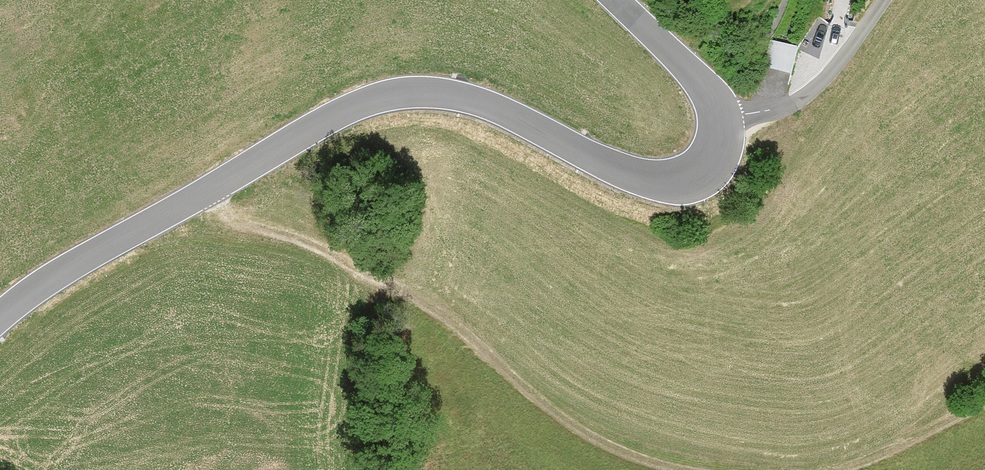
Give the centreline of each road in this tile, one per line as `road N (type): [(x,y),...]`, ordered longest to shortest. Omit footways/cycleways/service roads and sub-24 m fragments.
road 1 (tertiary): [(714,118),(709,165),(688,183),(668,185),(607,166),(463,96),(416,92),(368,101),(70,269),(0,317)]
road 2 (track): [(213,188),(234,218),(297,237),(411,296),(575,427),(632,457),(684,469)]
road 3 (residential): [(714,118),(805,98),(883,0)]
road 4 (track): [(836,469),(984,402)]
road 5 (tertiary): [(615,0),(692,73),(714,118)]

